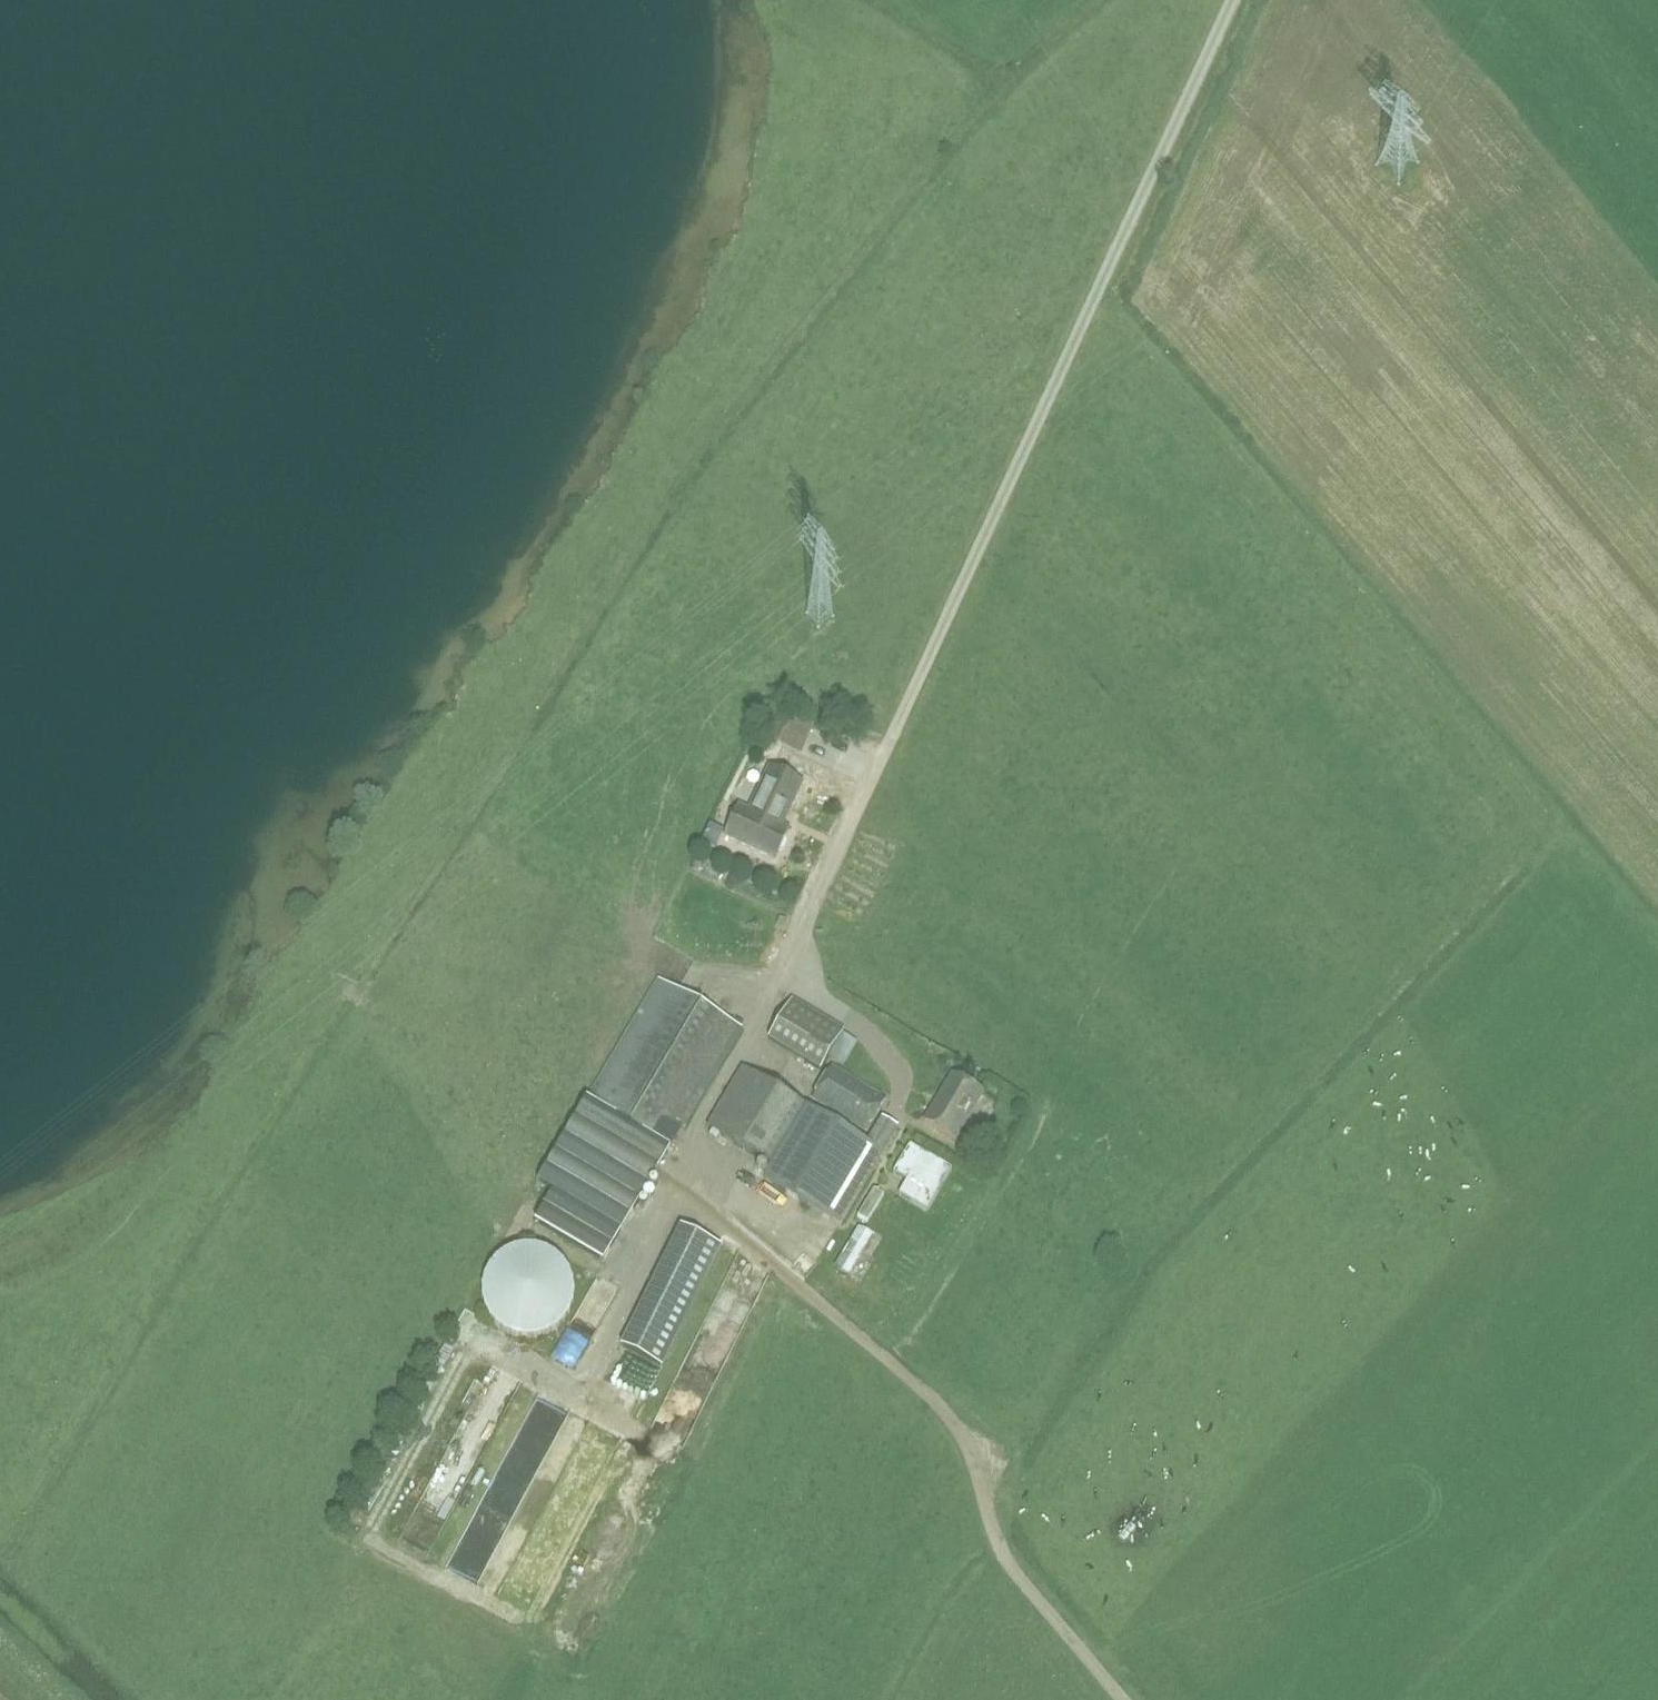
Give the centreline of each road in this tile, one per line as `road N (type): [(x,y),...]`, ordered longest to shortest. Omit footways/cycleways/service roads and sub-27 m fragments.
road 1 (track): [(741,1235),(956,1420),(1000,1548),(1125,1699)]

